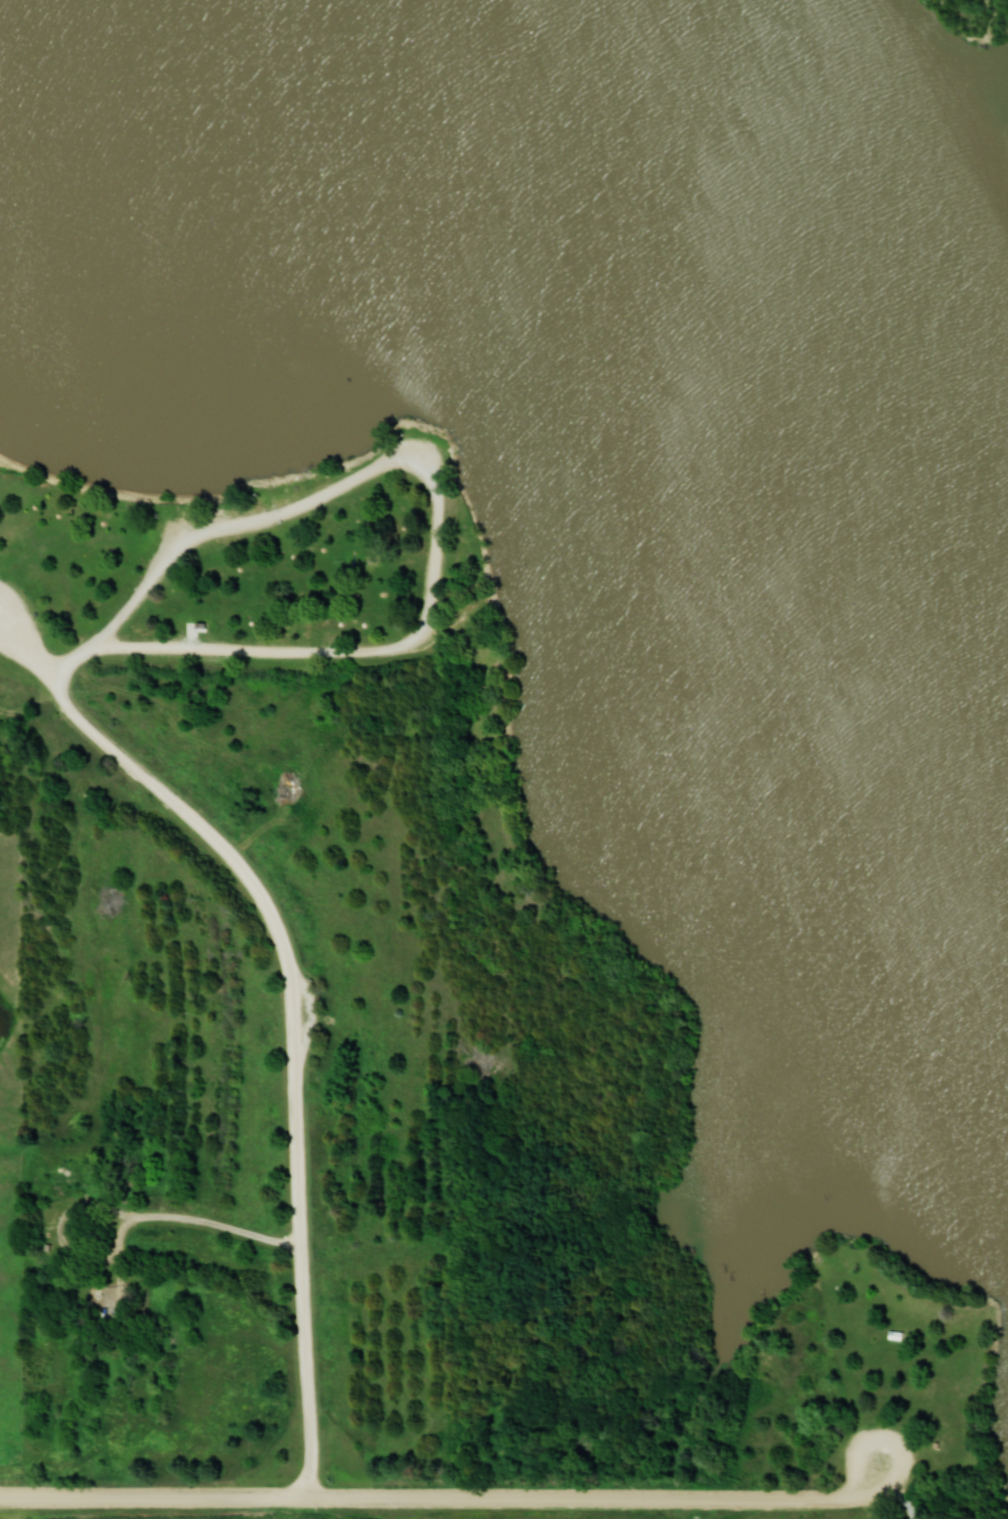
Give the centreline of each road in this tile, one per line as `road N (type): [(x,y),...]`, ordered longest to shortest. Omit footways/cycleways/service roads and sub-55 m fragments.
road 1 (residential): [(870,1494),(33,1498)]

